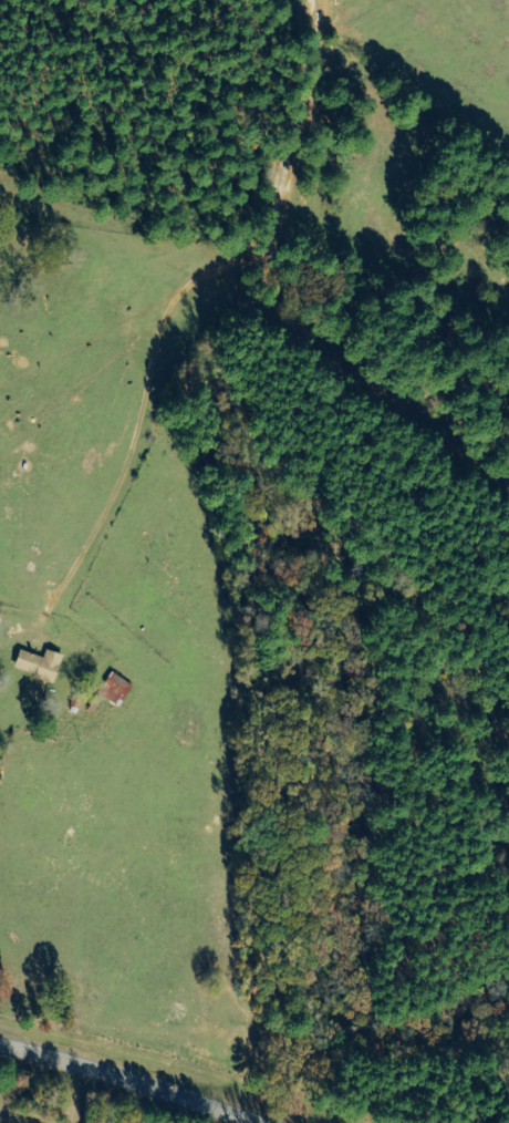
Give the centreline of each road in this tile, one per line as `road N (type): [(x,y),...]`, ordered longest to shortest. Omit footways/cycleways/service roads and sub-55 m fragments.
road 1 (tertiary): [(0,1043),(263,1122)]

